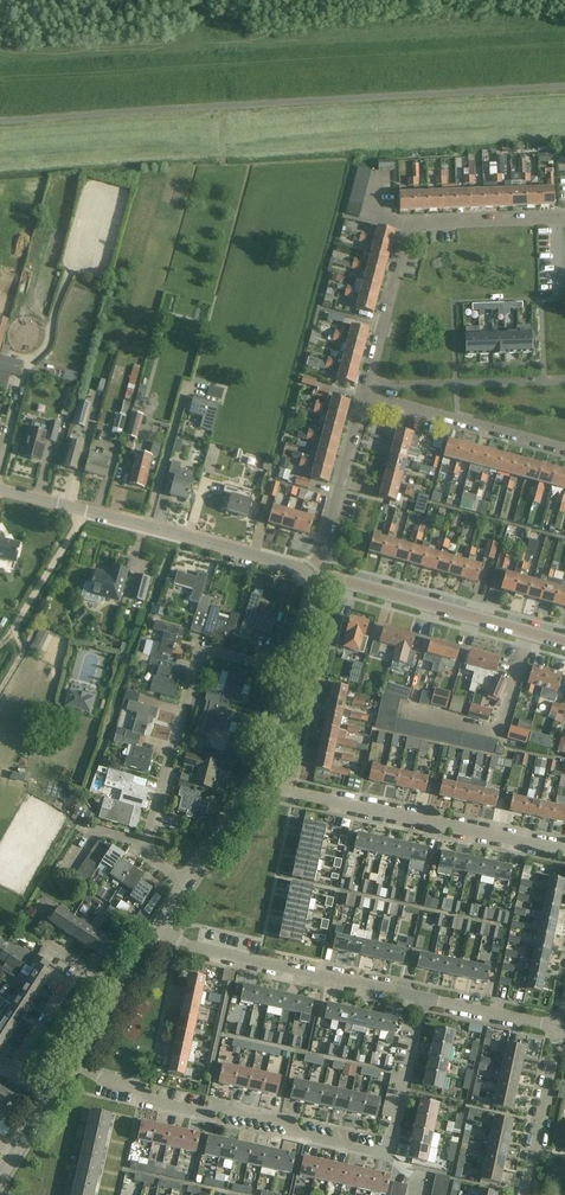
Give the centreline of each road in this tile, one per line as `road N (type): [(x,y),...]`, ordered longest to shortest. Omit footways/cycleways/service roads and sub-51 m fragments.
road 1 (residential): [(62,1070),(131,1085),(149,1101),(283,1123),(293,1133),(387,1153),(422,999)]
road 2 (residential): [(362,396),(408,223),(564,217)]
road 3 (residential): [(316,572),(0,491)]
road 4 (residential): [(564,852),(250,784)]
road 5 (residential): [(145,848),(200,656),(213,651),(286,670)]
road 6 (residential): [(422,999),(150,933)]
road 7 (residential): [(564,642),(316,572)]
road 8 (residential): [(564,449),(362,396)]
road 9 (residential): [(316,572),(362,396)]
road 10 (residential): [(525,1194),(560,1029)]
road 11 (residential): [(560,1029),(422,999)]
road 12 (residential): [(10,1066),(75,964)]
road 13 (residential): [(250,784),(286,670)]

